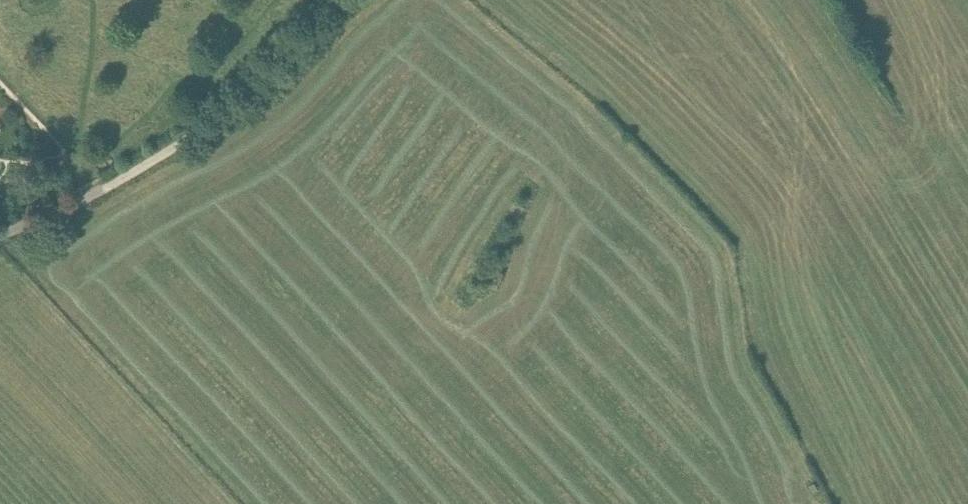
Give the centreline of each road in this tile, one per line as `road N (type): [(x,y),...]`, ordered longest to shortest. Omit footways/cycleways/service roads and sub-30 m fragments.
road 1 (unclassified): [(0,236),(222,119),(271,83),(352,0)]

